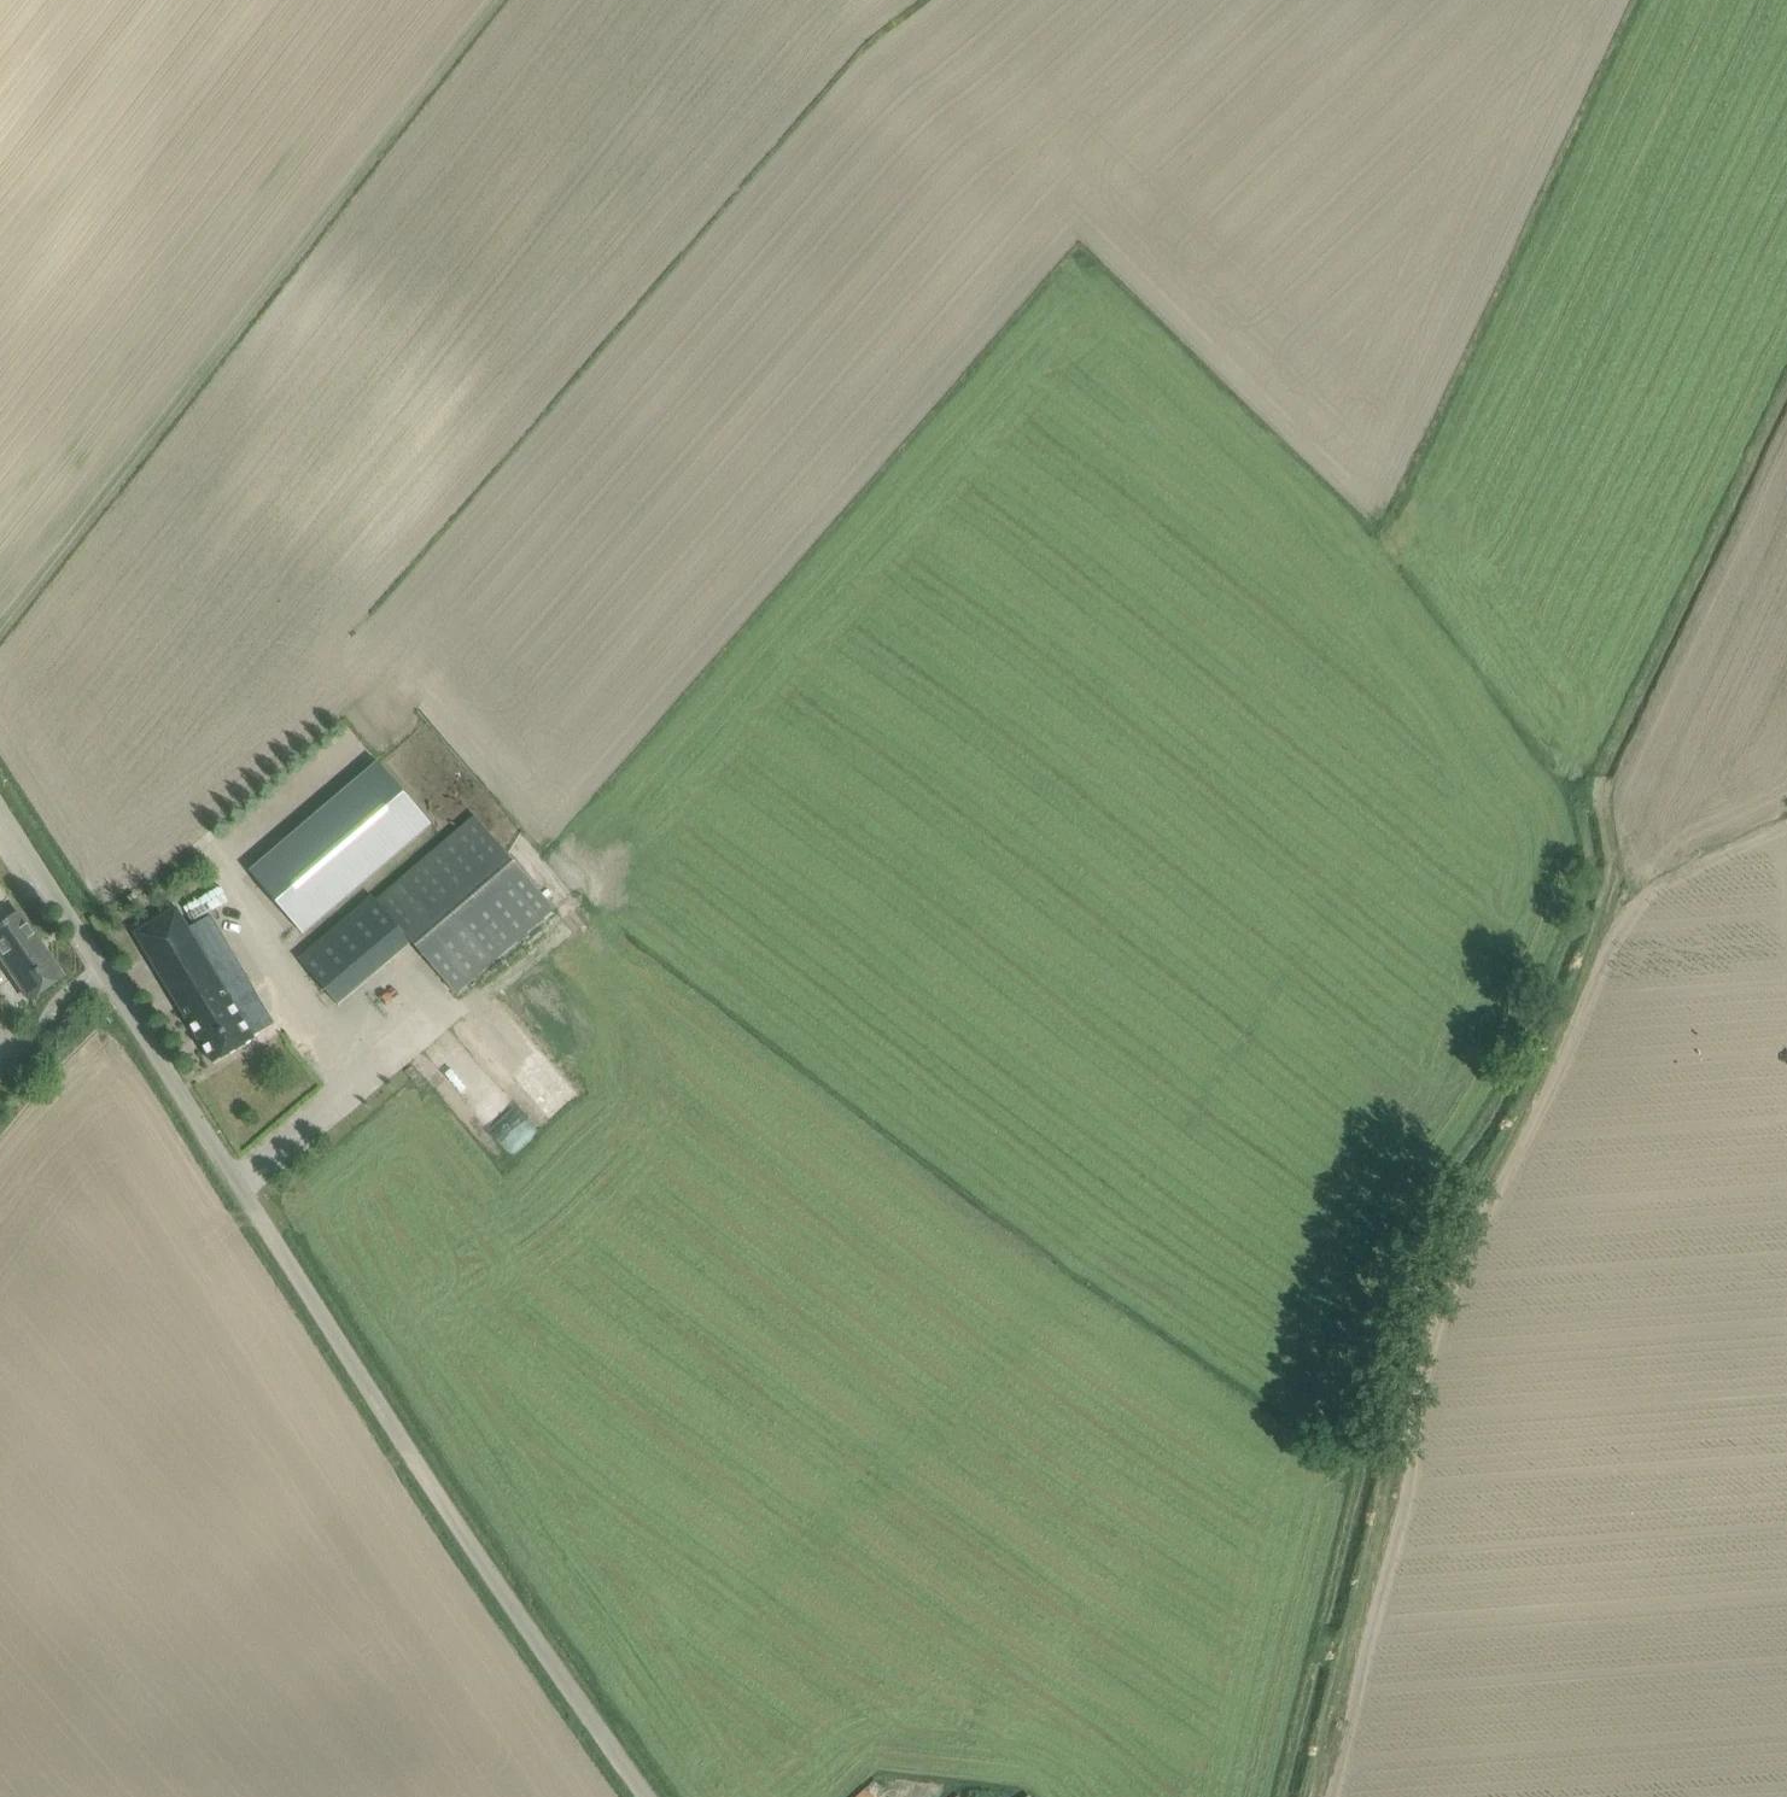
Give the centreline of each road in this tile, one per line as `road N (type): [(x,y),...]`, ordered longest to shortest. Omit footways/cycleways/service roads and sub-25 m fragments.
road 1 (unclassified): [(649,1796),(495,1580),(0,809)]

